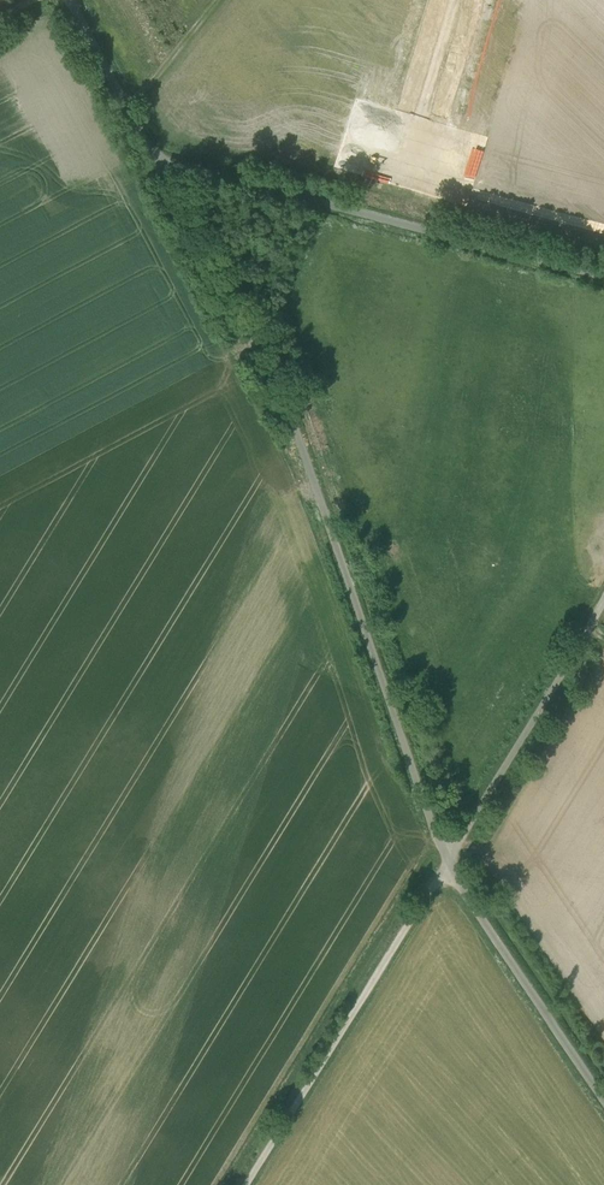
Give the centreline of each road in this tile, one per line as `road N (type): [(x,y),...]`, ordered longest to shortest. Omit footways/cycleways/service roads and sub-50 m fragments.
road 1 (unclassified): [(446,863),(308,443),(165,163)]
road 2 (unclassified): [(603,267),(226,170),(165,163)]
road 3 (unclassified): [(446,863),(242,1184)]
road 4 (unclassified): [(603,603),(446,863)]
road 5 (unclassified): [(603,1100),(446,863)]
road 6 (unclassified): [(165,163),(69,0)]

